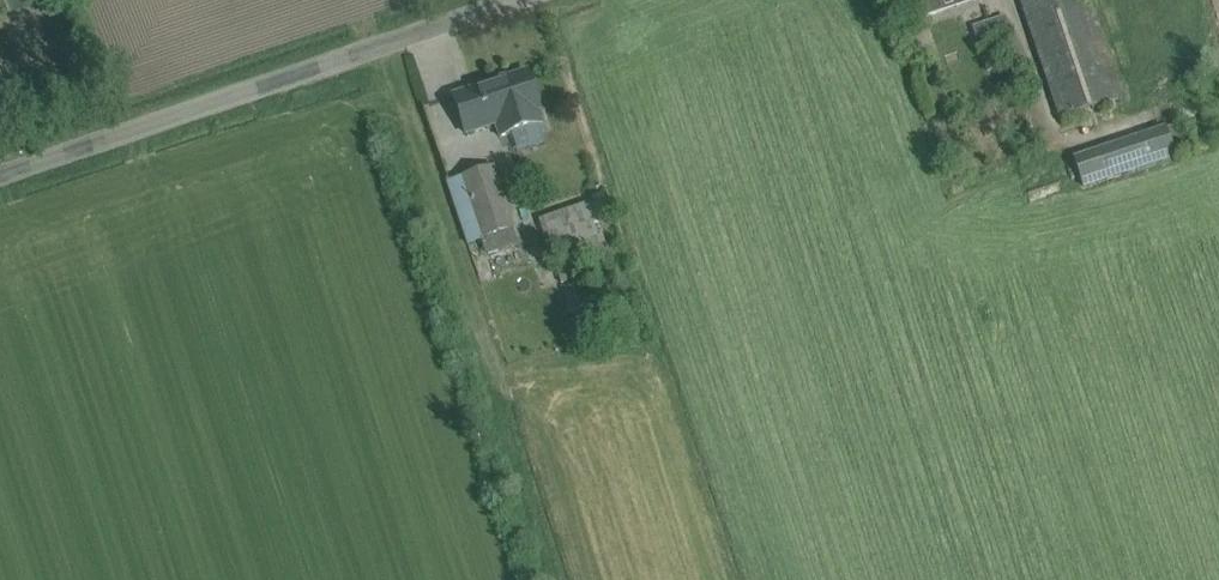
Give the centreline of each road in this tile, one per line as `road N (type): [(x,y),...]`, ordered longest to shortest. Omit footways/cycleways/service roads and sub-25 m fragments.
road 1 (unclassified): [(0,169),(483,0)]

